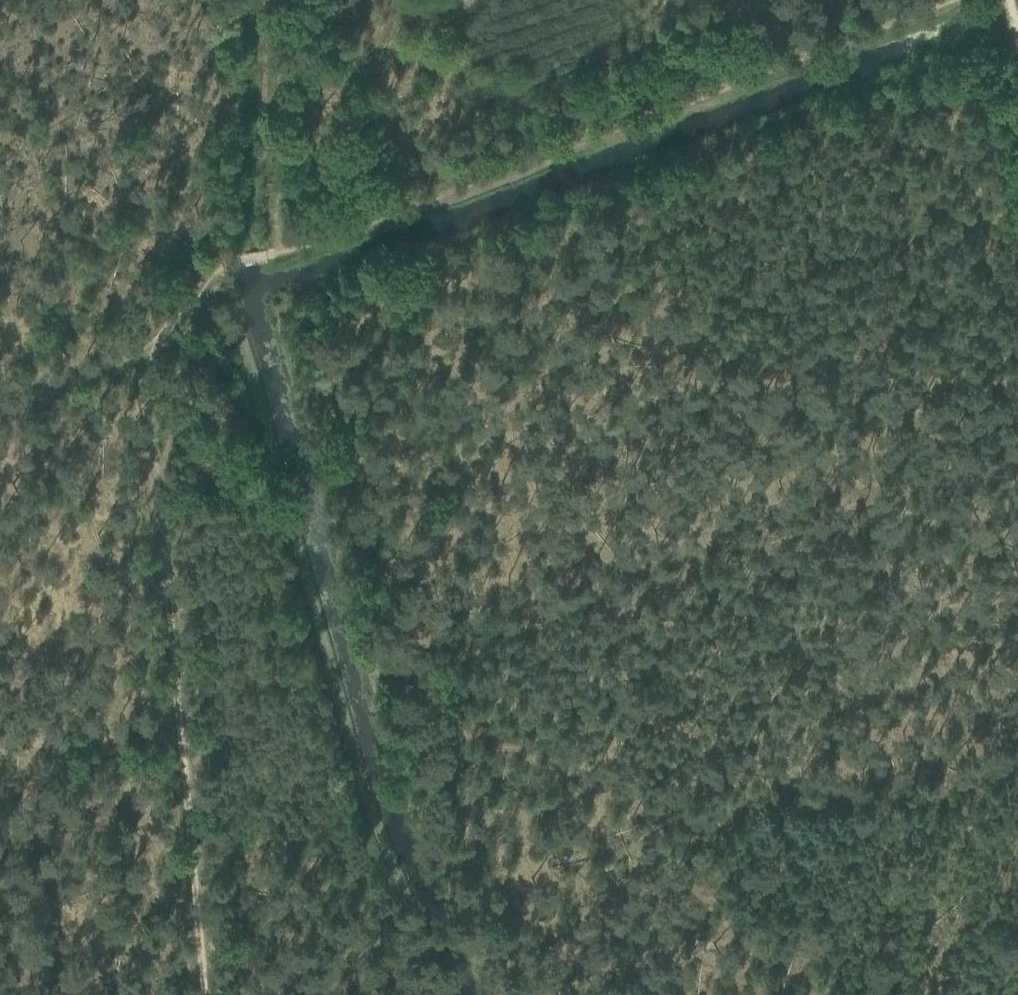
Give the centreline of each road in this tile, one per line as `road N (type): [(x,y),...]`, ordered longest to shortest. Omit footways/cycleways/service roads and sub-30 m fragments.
road 1 (track): [(278,255),(944,0)]
road 2 (track): [(206,994),(141,354)]
road 3 (track): [(141,354),(218,270),(278,255)]

